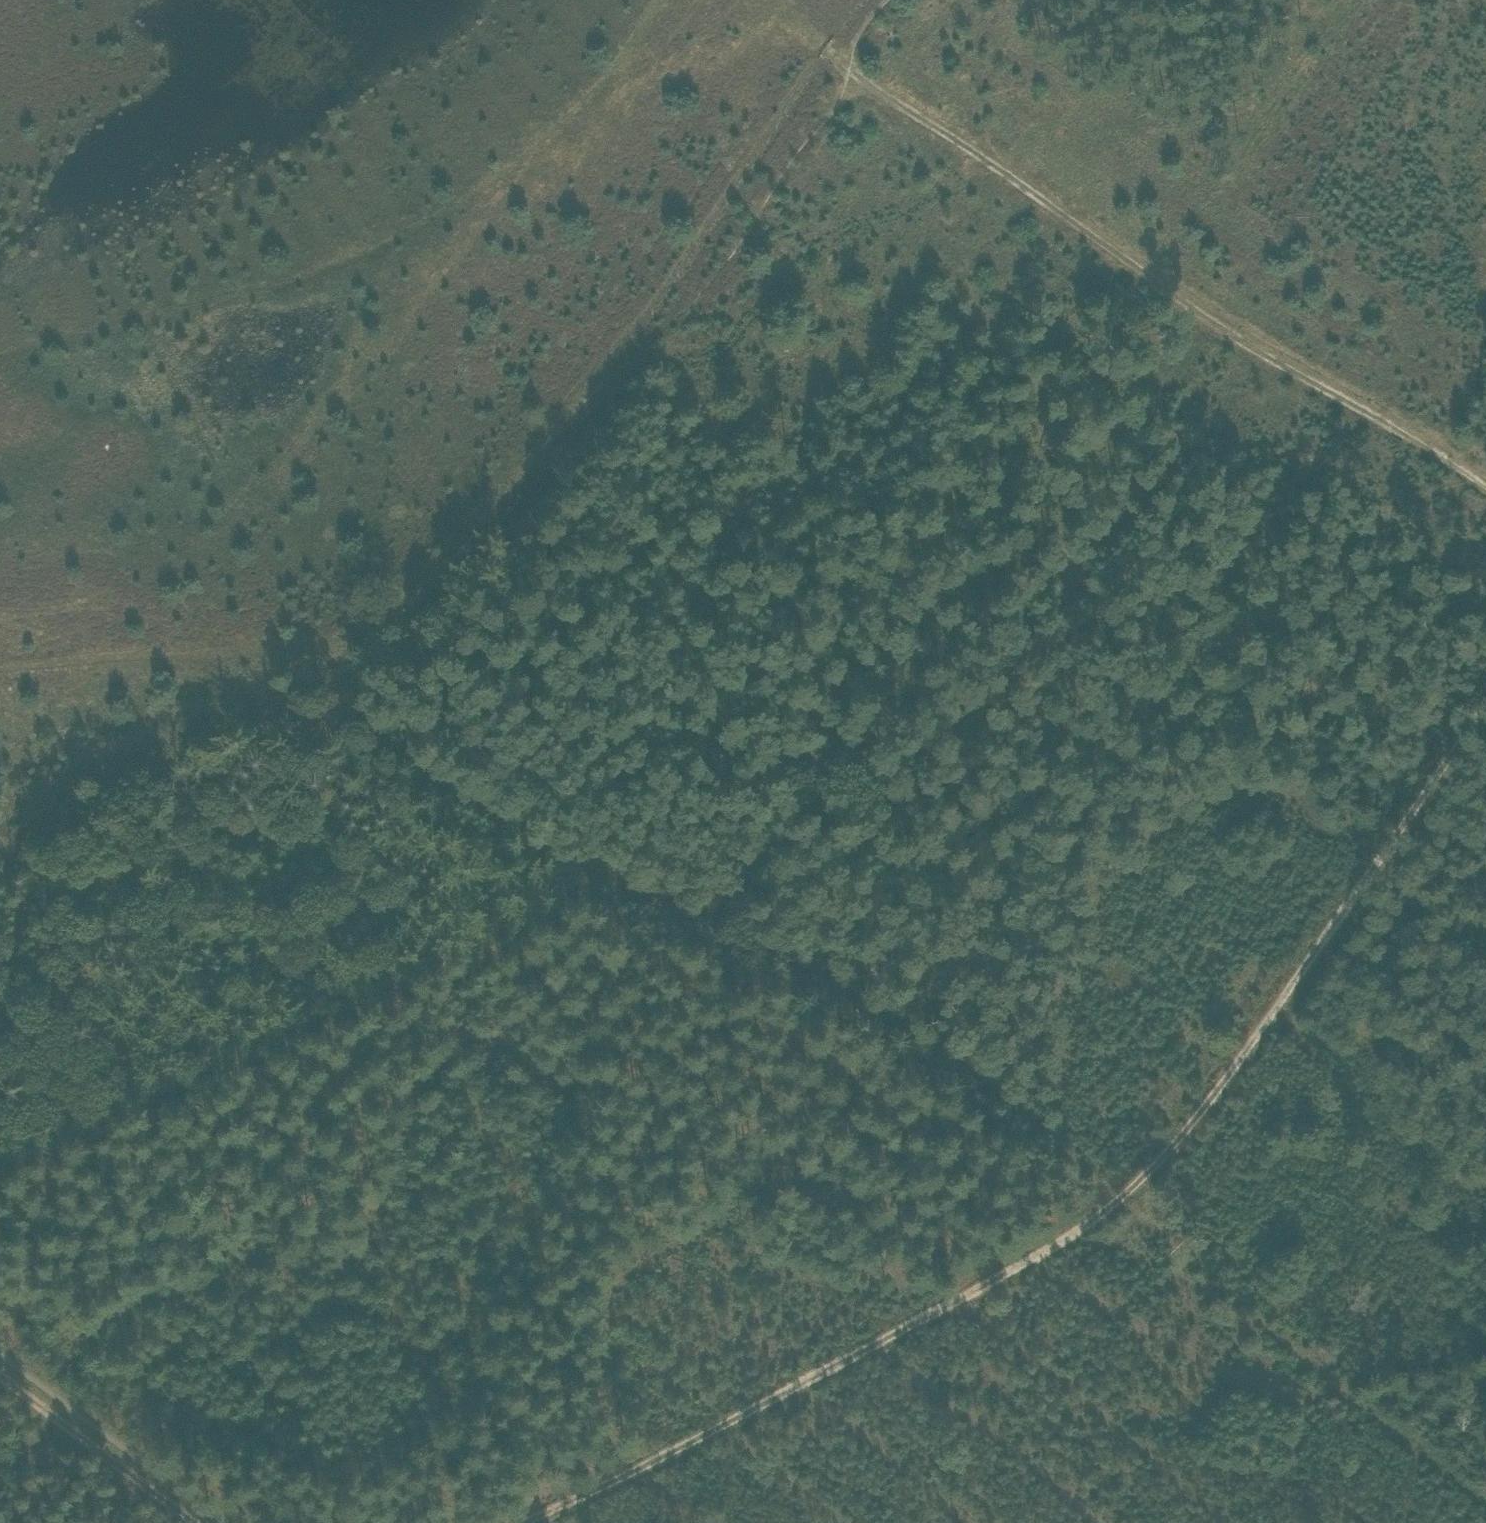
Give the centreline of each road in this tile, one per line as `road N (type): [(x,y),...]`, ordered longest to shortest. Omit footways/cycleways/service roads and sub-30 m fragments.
road 1 (track): [(1485,478),(852,76)]
road 2 (track): [(0,1386),(190,1522)]

